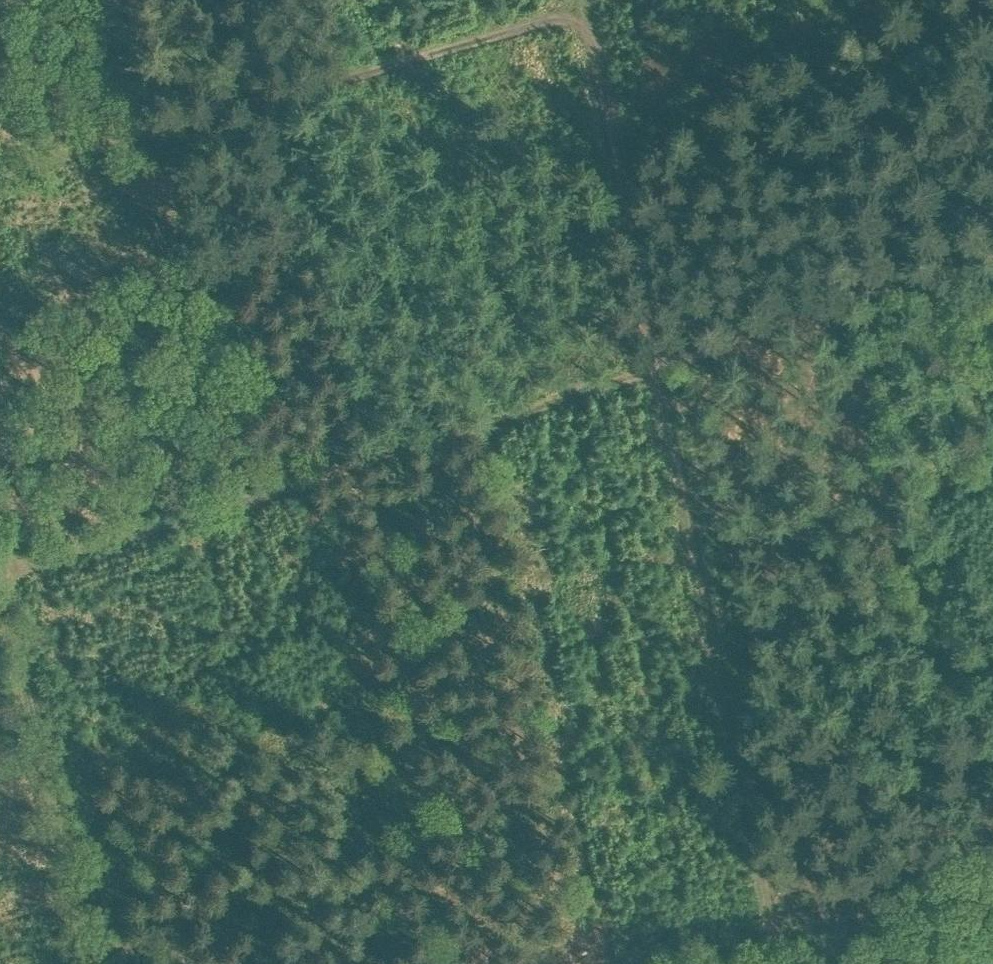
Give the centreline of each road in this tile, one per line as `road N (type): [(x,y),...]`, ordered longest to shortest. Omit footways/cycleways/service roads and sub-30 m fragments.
road 1 (track): [(769,963),(584,0)]
road 2 (track): [(0,567),(654,355)]
road 3 (track): [(0,163),(582,0)]
road 4 (track): [(88,963),(0,567)]
road 5 (track): [(786,963),(992,917)]

